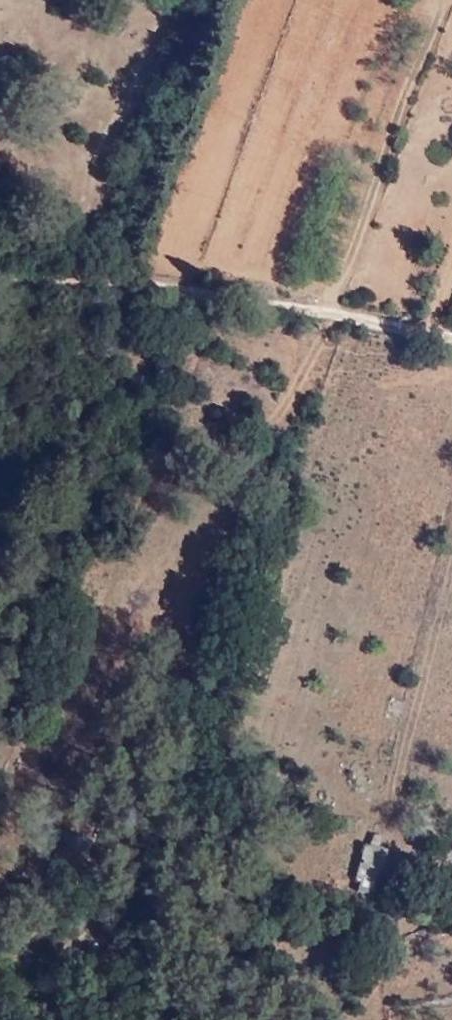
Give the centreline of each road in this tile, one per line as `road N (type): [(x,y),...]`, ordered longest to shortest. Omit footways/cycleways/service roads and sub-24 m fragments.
road 1 (track): [(0,274),(217,291),(451,333)]
road 2 (track): [(341,314),(198,577)]
road 3 (track): [(82,280),(94,183),(178,0)]
road 4 (track): [(451,585),(397,816)]

